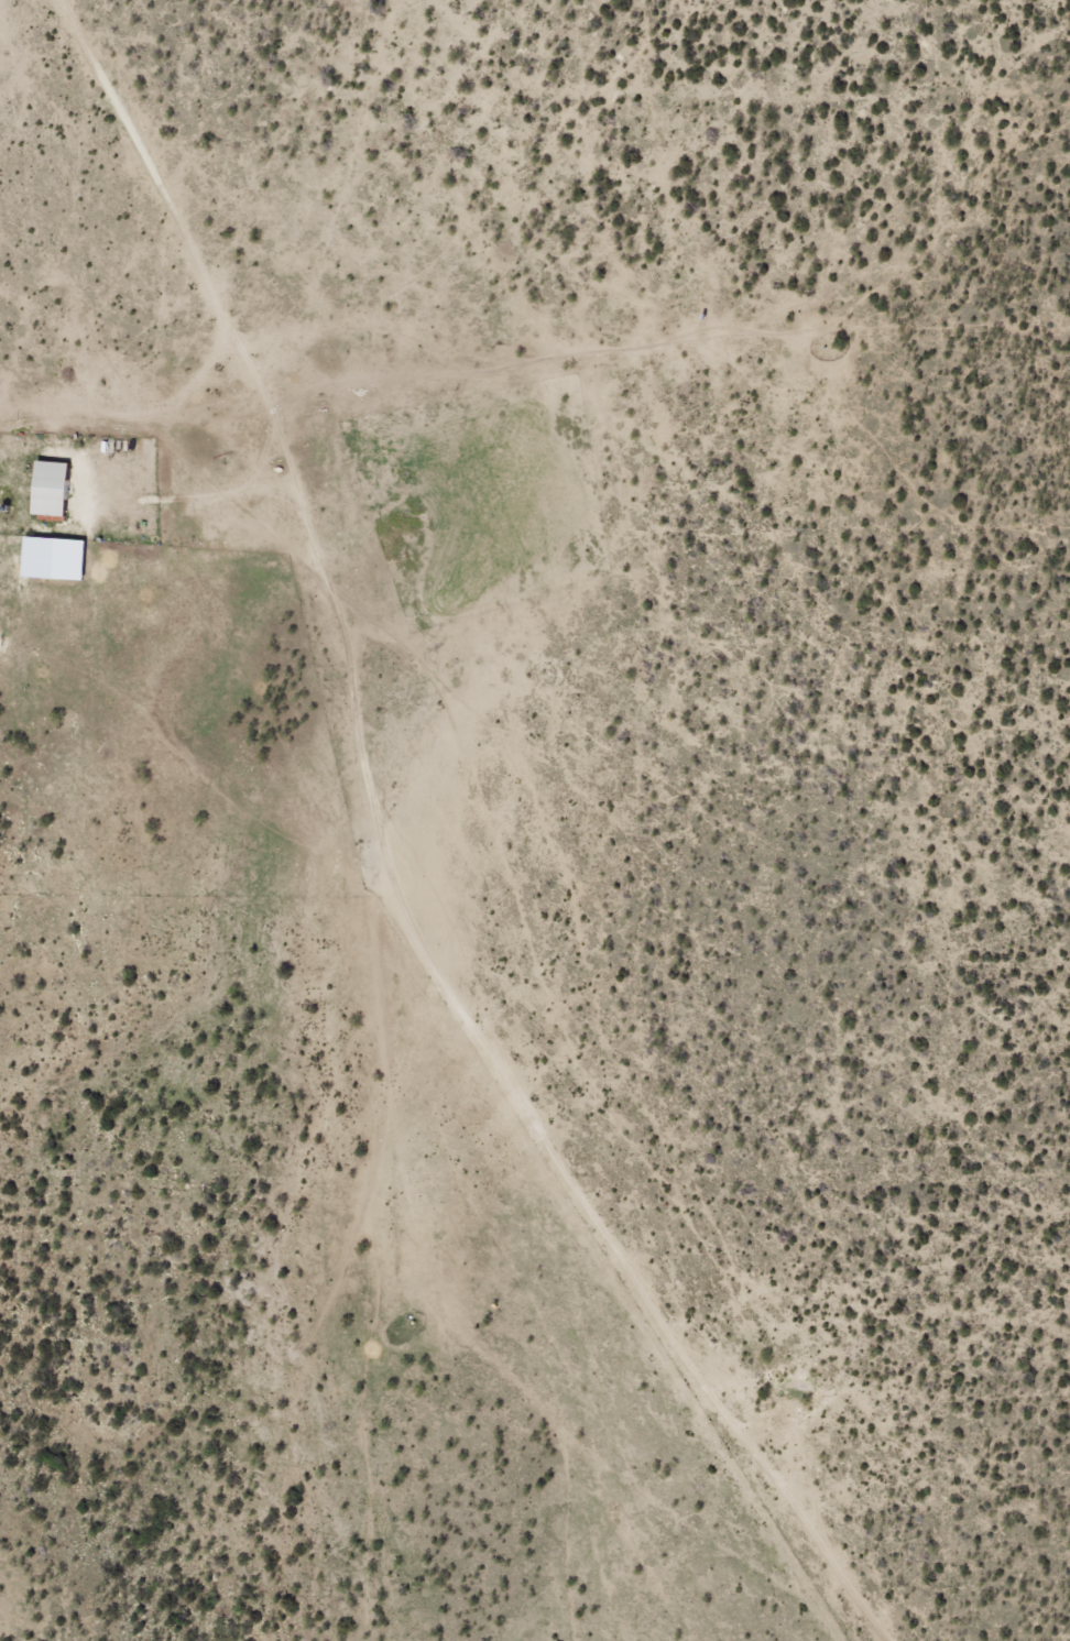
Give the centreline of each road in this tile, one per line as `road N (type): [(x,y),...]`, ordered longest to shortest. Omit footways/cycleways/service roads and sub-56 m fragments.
road 1 (track): [(54,0),(120,119),(256,458),(338,835),(836,1640)]

